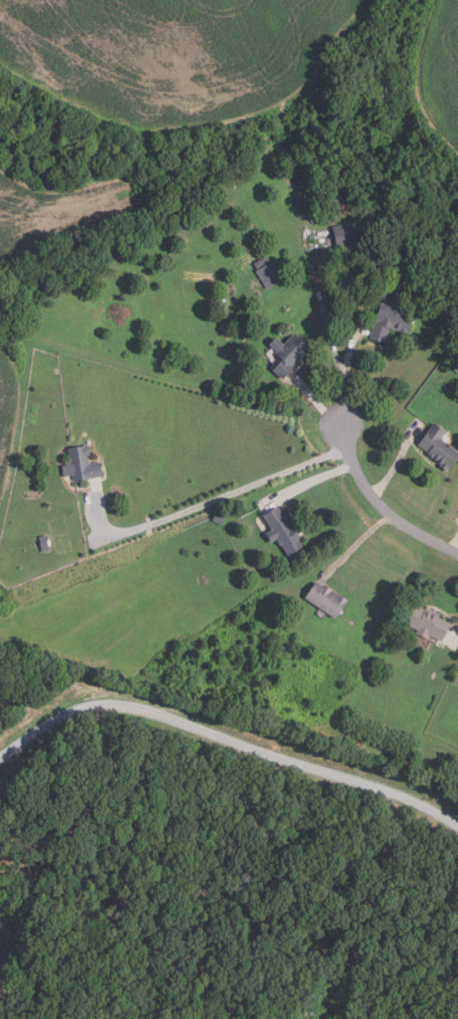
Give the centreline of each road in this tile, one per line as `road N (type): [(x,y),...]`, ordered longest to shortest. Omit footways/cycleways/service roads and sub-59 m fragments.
road 1 (residential): [(457,552),(417,533),(372,494),(342,424)]

